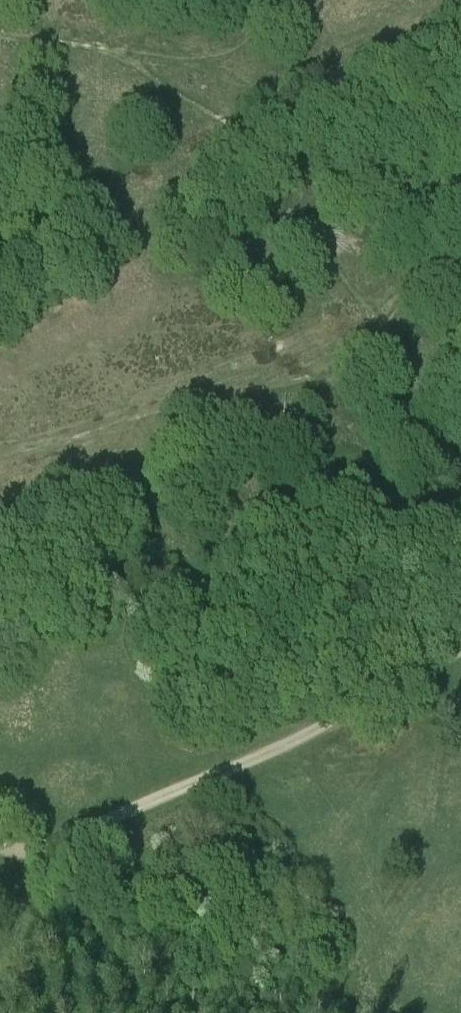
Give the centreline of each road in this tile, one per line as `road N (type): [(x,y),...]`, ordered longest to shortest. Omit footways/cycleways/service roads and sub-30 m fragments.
road 1 (track): [(0,841),(32,847),(293,742),(460,656)]

